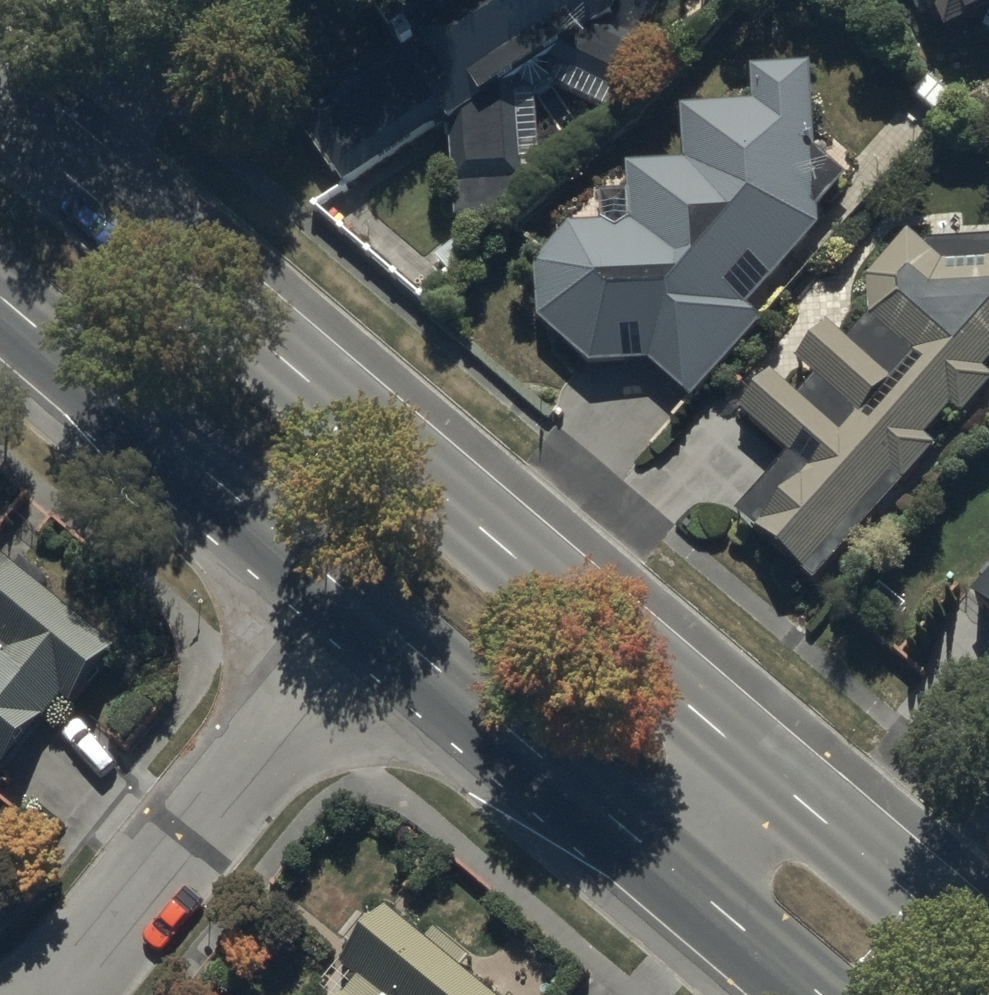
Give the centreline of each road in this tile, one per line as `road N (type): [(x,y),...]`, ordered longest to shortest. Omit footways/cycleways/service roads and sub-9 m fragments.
road 1 (primary): [(0,115),(767,771)]
road 2 (residential): [(56,994),(372,611)]
road 3 (primary): [(372,611),(0,294)]
road 4 (primary): [(680,877),(372,611)]
road 5 (primary): [(767,771),(988,959)]
road 6 (primary): [(818,994),(680,877)]
road 7 (residential): [(108,0),(0,114)]
road 8 (primary): [(680,877),(767,771)]

